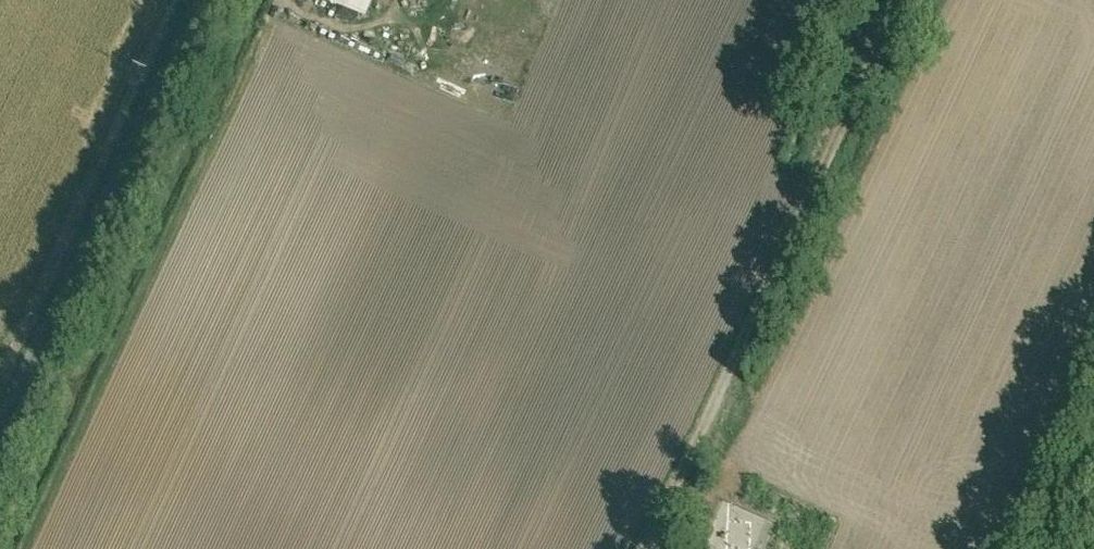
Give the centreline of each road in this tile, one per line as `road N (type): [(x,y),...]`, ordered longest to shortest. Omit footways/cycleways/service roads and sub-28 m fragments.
road 1 (track): [(892,0),(642,548)]
road 2 (unclassified): [(0,430),(199,0)]

